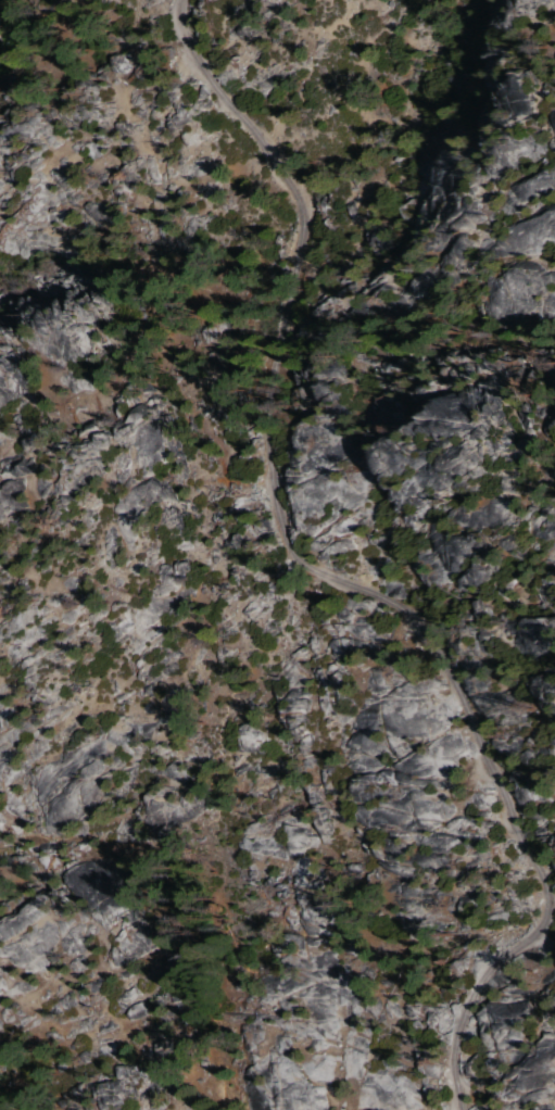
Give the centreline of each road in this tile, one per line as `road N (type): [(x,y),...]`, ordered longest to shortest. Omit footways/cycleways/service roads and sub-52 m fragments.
road 1 (tertiary): [(178,0),(180,42),(299,211),(265,384),(265,495),(281,538),(303,565),(413,620),(541,890),(541,915),(528,935),(470,991),(456,1037),(458,1109)]

